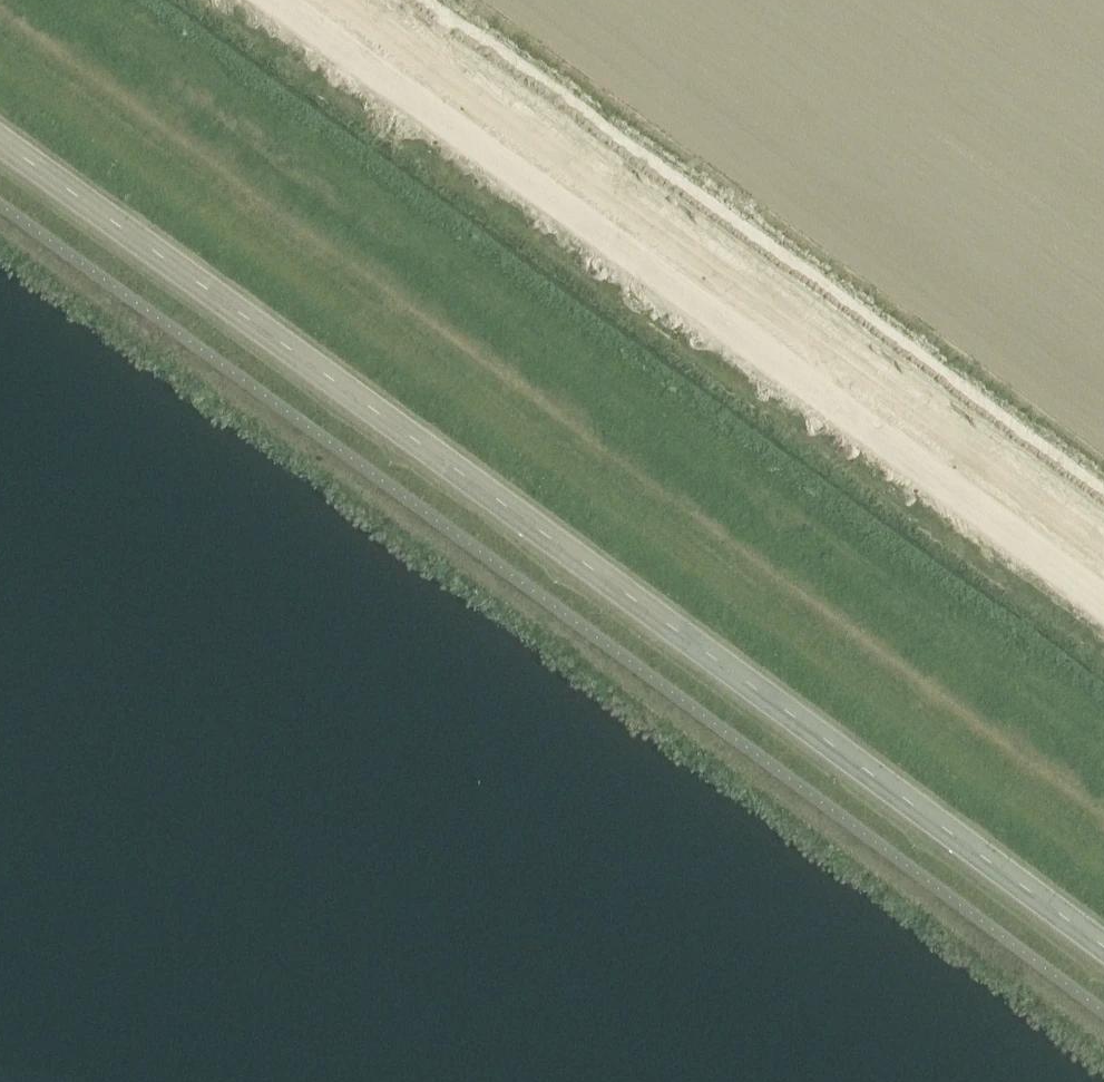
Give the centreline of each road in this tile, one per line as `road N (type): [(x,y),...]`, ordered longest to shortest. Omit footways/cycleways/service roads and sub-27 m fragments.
road 1 (tertiary): [(1103,950),(0,141)]
road 2 (unclassified): [(286,0),(1103,573)]

